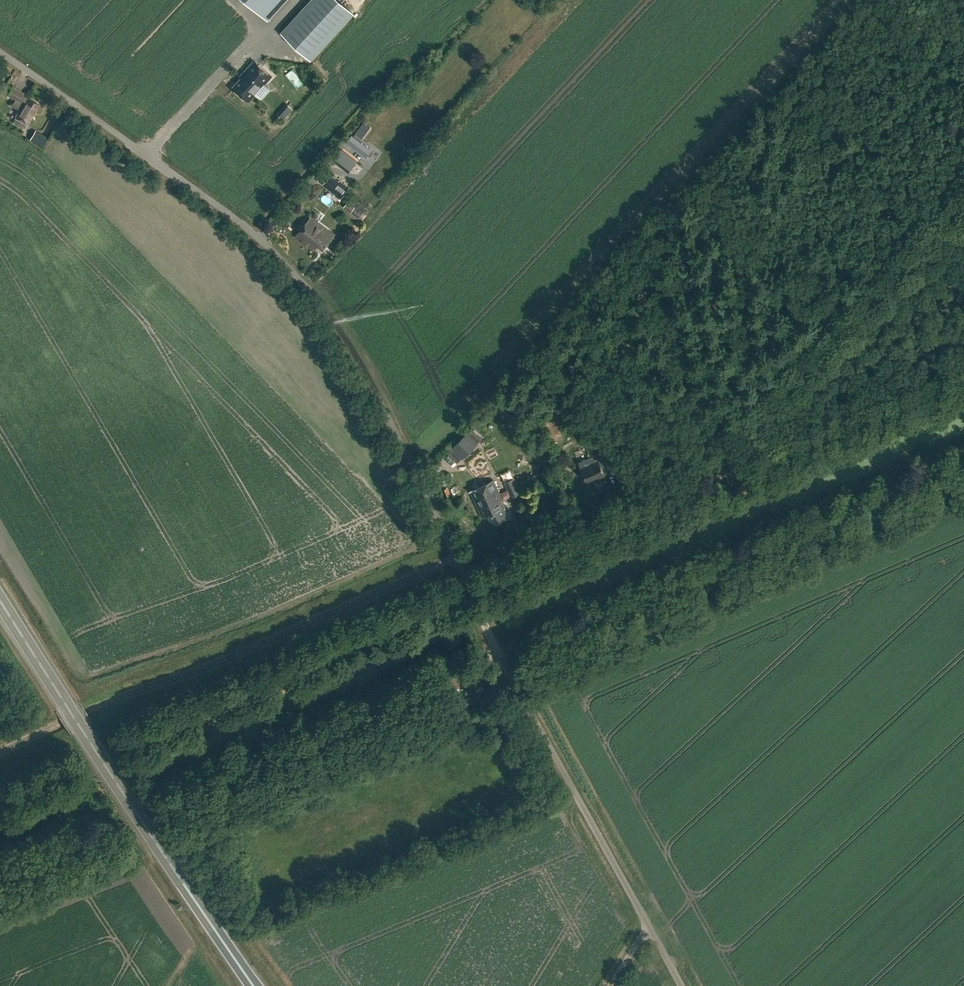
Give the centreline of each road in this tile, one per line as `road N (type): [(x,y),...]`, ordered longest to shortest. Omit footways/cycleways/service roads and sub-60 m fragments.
road 1 (unclassified): [(469,588),(359,361),(304,284),(250,231),(0,52)]
road 2 (track): [(963,458),(324,732)]
road 3 (unclassified): [(469,588),(963,371)]
road 4 (trunk): [(254,985),(0,599)]
road 5 (unclassified): [(681,985),(469,588)]
road 6 (track): [(751,463),(745,432),(756,412),(963,193)]
road 7 (unclassified): [(266,677),(469,588)]

